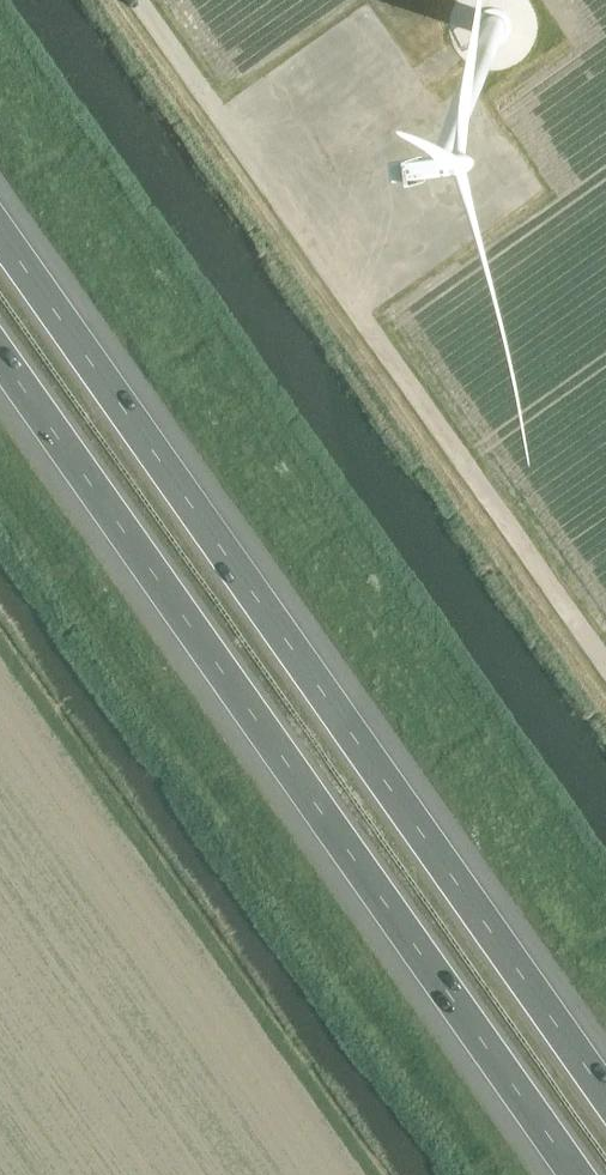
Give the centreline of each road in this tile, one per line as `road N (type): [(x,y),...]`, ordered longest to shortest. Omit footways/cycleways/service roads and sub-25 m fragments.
road 1 (motorway): [(605,1071),(0,211)]
road 2 (motorway): [(0,356),(576,1174)]

